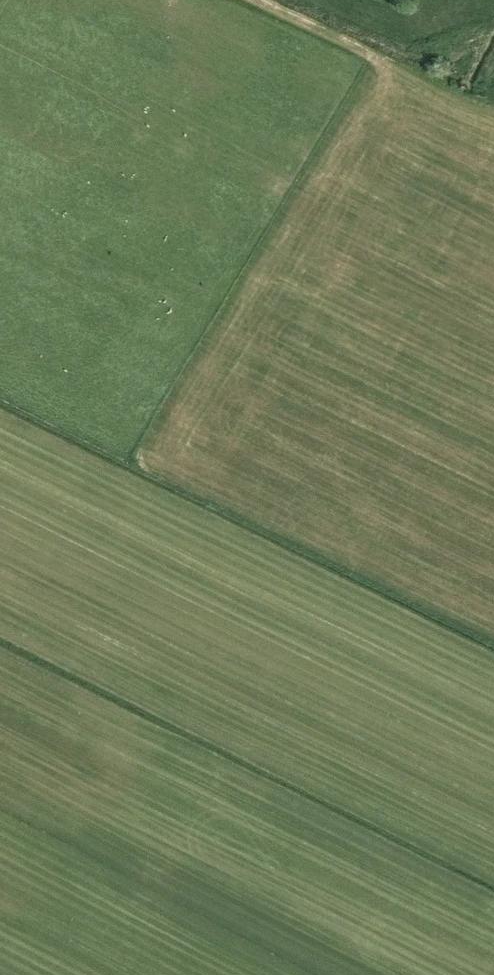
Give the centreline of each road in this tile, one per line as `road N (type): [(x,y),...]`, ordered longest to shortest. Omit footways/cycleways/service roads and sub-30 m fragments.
road 1 (track): [(260,0),(493,106)]

